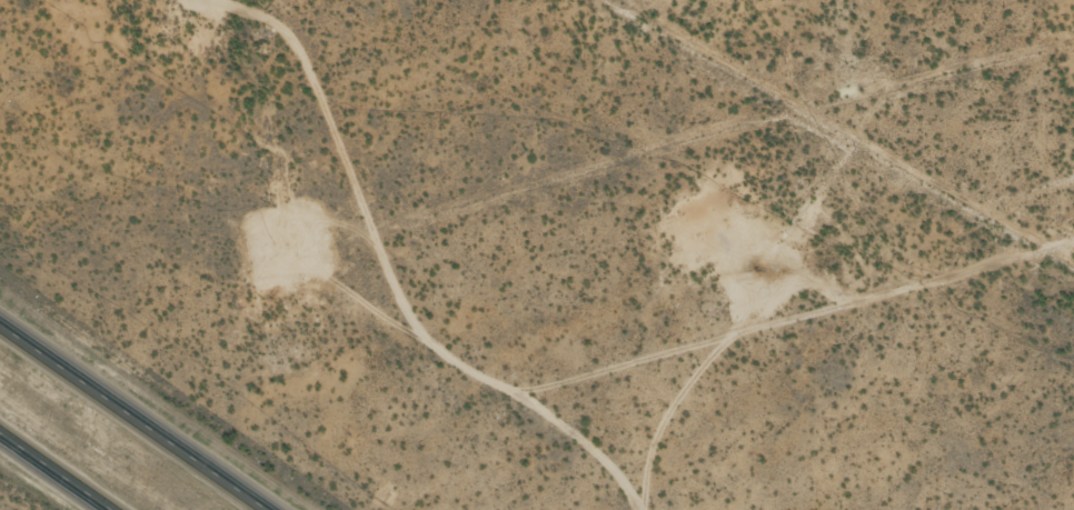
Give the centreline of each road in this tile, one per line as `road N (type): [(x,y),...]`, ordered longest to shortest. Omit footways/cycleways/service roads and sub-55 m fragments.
road 1 (primary): [(268,509),(0,324)]
road 2 (primary): [(0,431),(113,509)]

